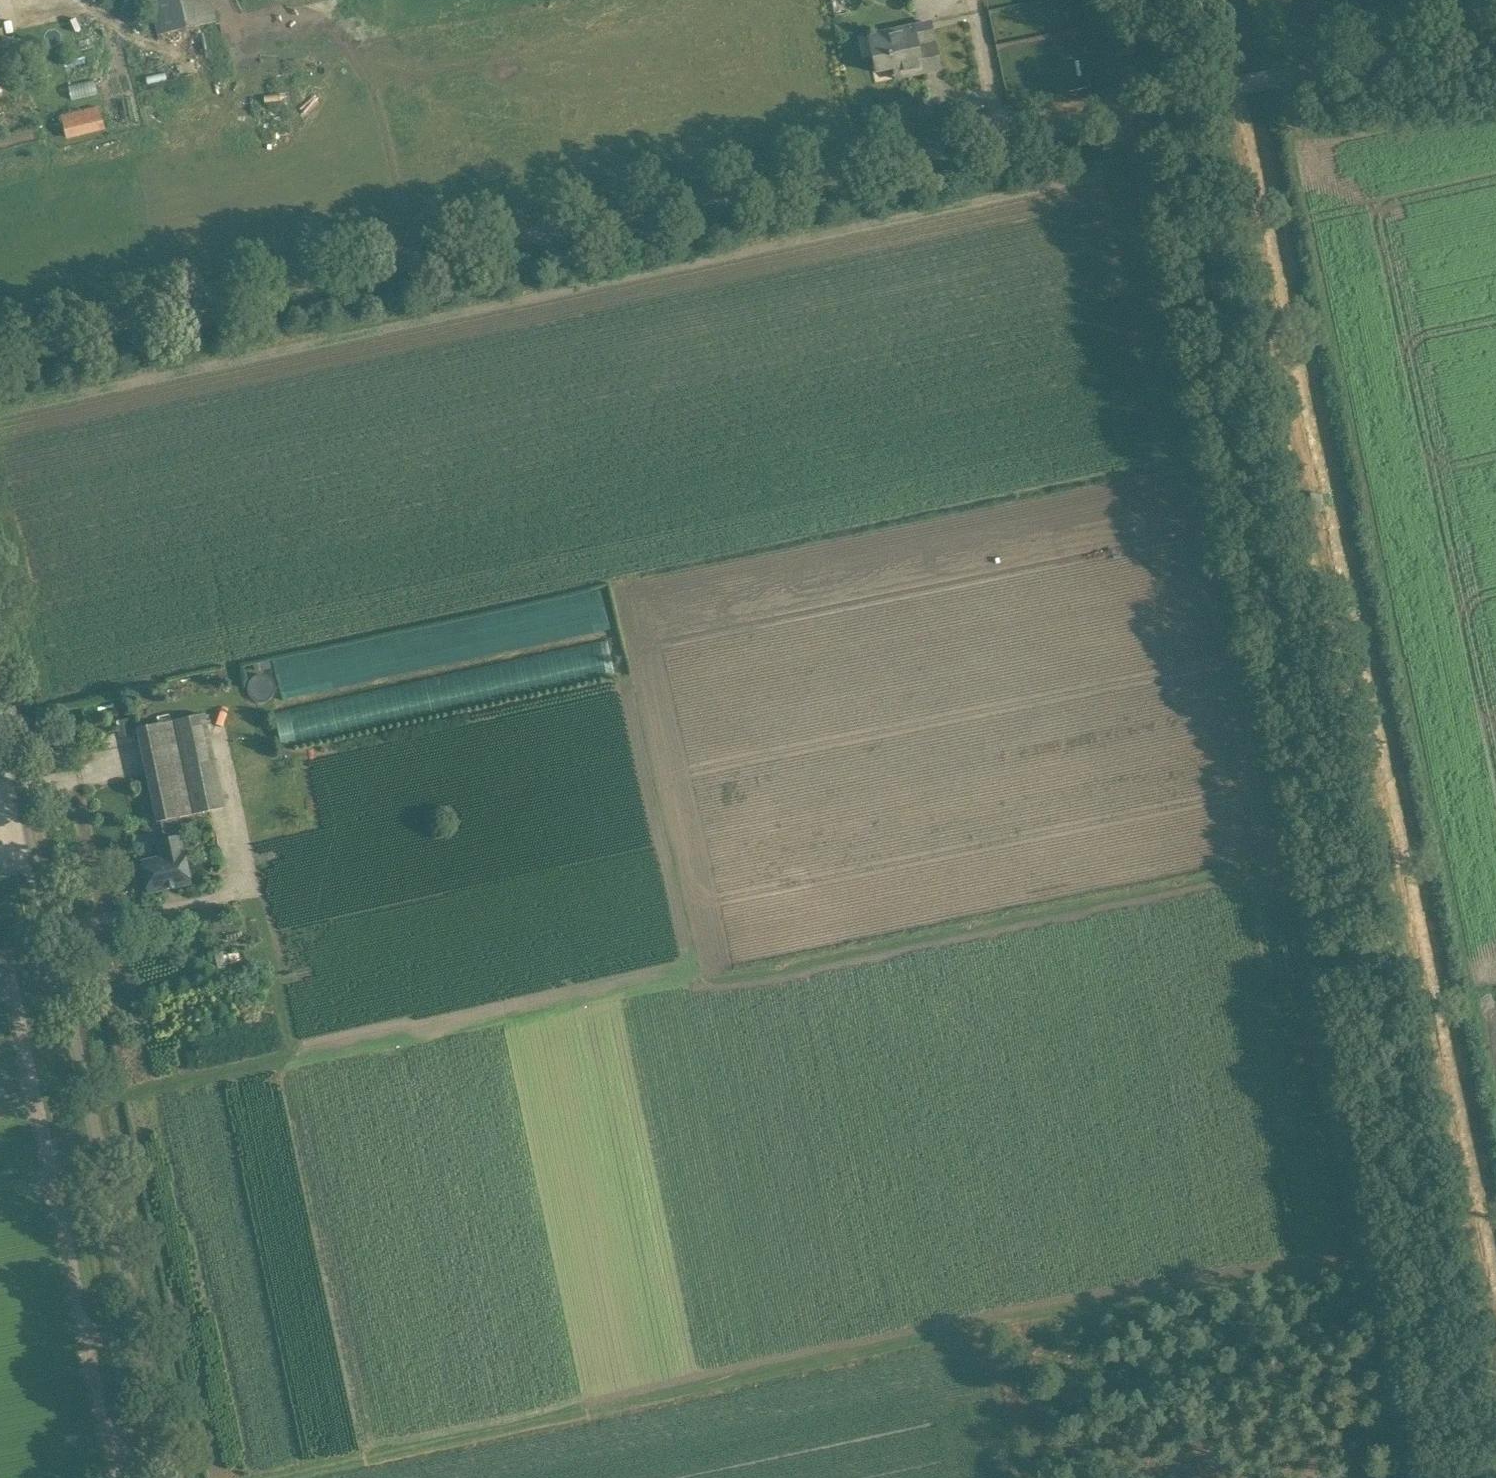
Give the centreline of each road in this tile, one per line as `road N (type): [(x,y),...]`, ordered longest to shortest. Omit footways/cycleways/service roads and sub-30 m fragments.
road 1 (unclassified): [(0,349),(1495,34)]
road 2 (track): [(1495,1337),(1324,542),(1307,527),(1297,476),(1306,467),(1245,174),(1215,93)]
road 3 (unclassified): [(170,1477),(0,678)]

